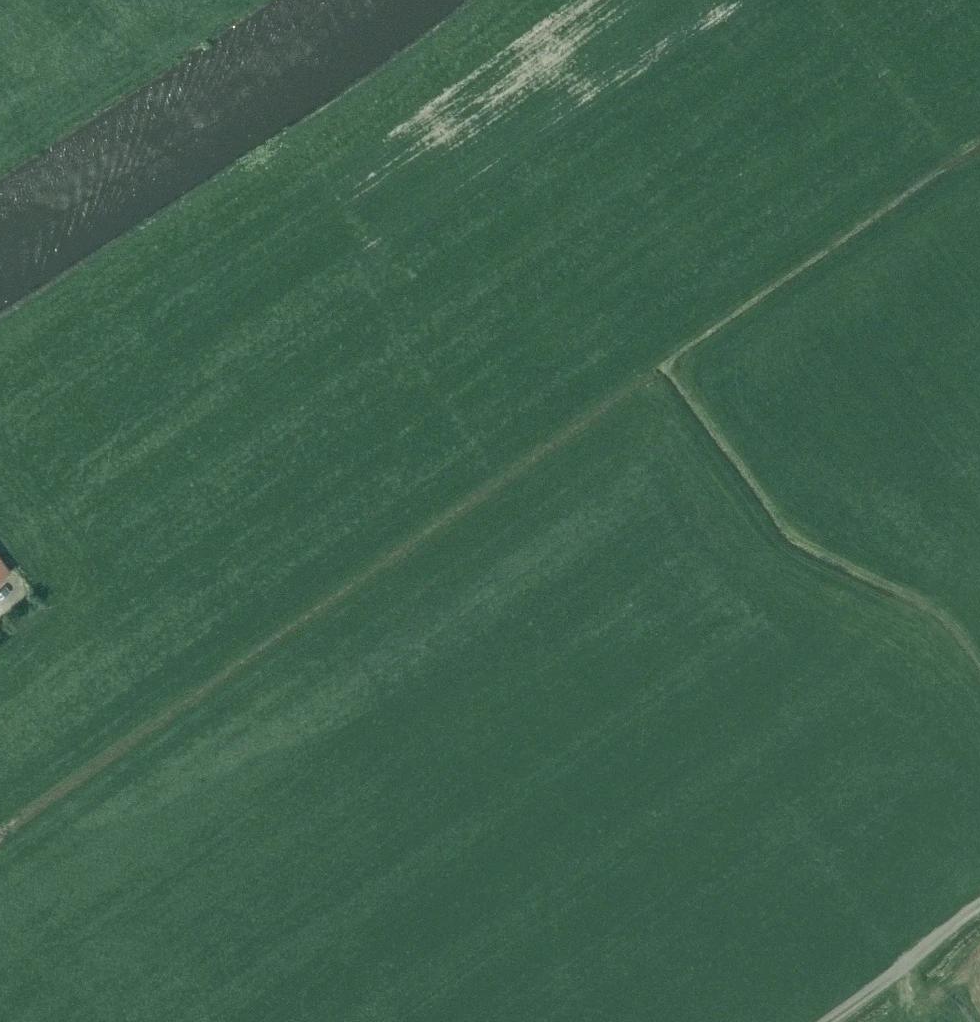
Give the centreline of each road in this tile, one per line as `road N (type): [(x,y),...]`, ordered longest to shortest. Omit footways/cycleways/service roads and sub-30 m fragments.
road 1 (track): [(979,910),(825,1021)]

